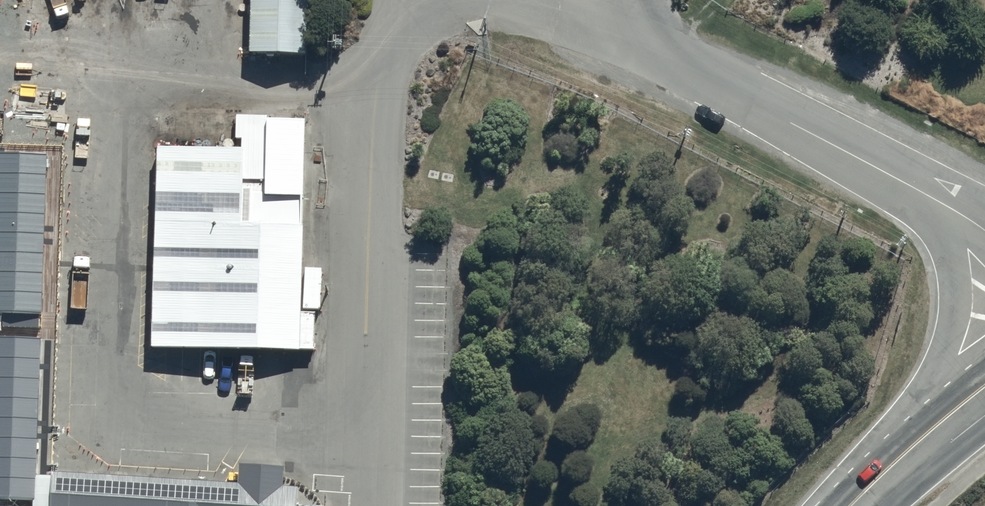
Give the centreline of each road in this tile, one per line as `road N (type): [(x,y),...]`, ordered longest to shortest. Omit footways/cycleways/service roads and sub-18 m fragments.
road 1 (unclassified): [(984,232),(837,146),(482,0)]
road 2 (secondary): [(984,387),(851,505)]

